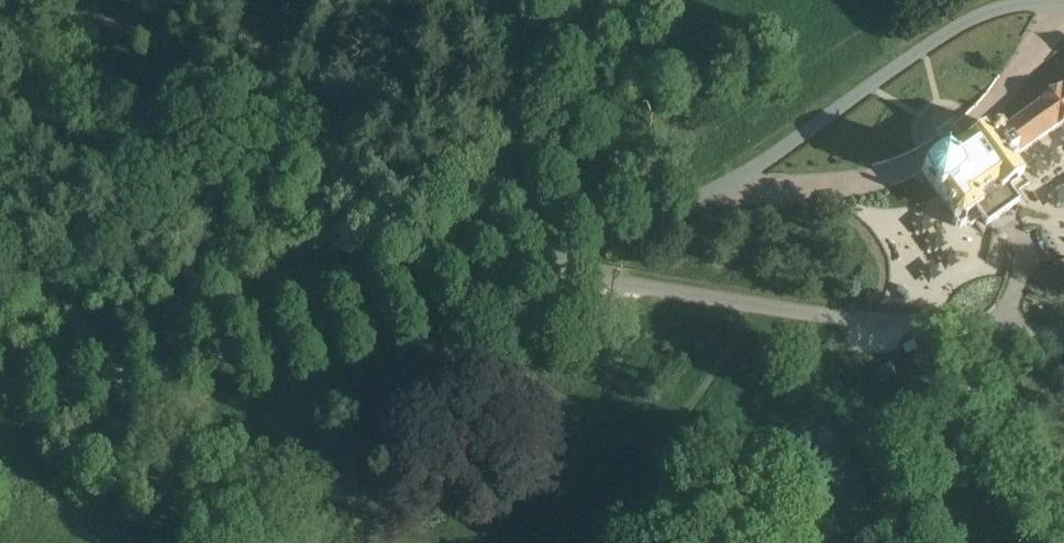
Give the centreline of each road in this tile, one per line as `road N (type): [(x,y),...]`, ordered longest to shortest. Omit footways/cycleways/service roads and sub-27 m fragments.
road 1 (unclassified): [(0,386),(183,367),(520,266),(727,188),(954,30),(995,10),(1063,4)]
road 2 (track): [(322,542),(349,478),(363,361),(378,311)]
road 3 (track): [(878,542),(904,483),(900,433),(965,375)]
road 4 (track): [(1059,542),(965,375)]

